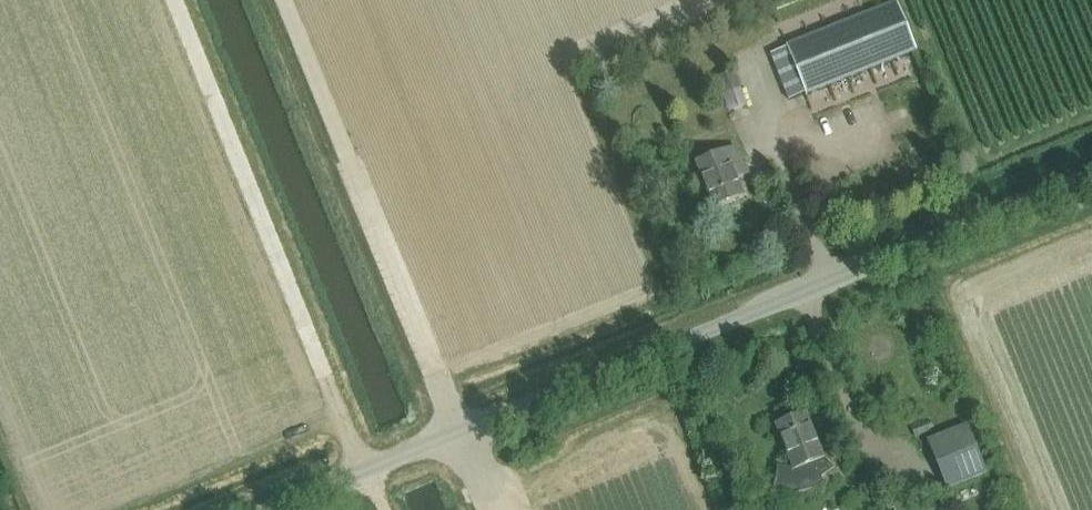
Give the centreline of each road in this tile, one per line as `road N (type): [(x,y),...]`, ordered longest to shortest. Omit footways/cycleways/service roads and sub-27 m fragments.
road 1 (unclassified): [(266,509),(1091,178)]
road 2 (track): [(488,509),(283,0)]

